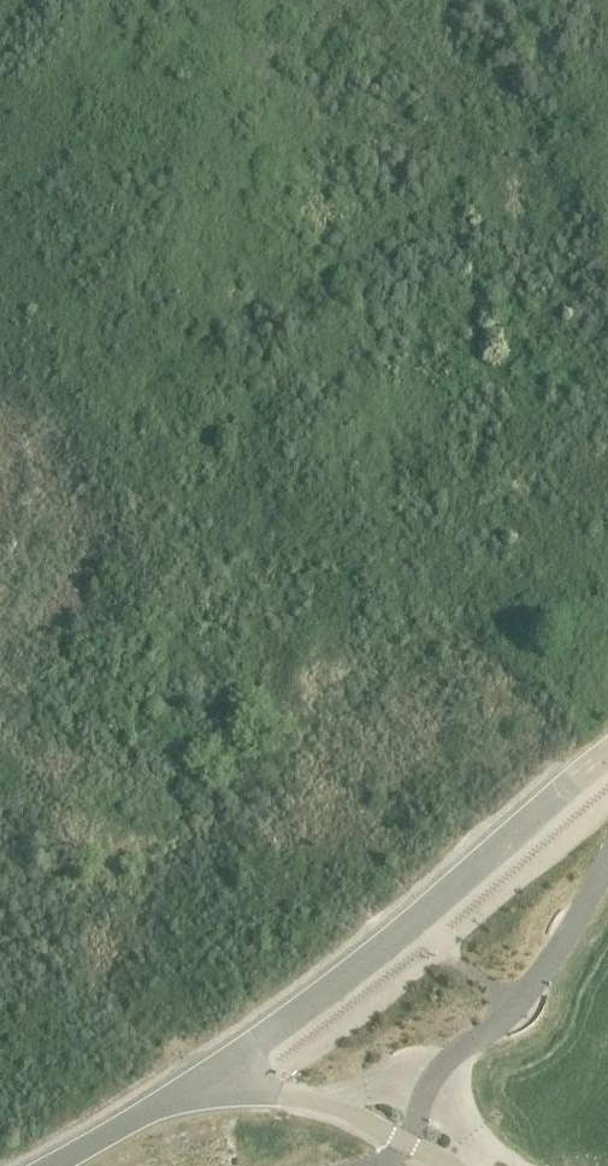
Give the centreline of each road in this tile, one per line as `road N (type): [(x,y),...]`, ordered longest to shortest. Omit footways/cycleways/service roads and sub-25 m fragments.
road 1 (unclassified): [(55,1165),(215,1071),(349,973),(607,754)]

